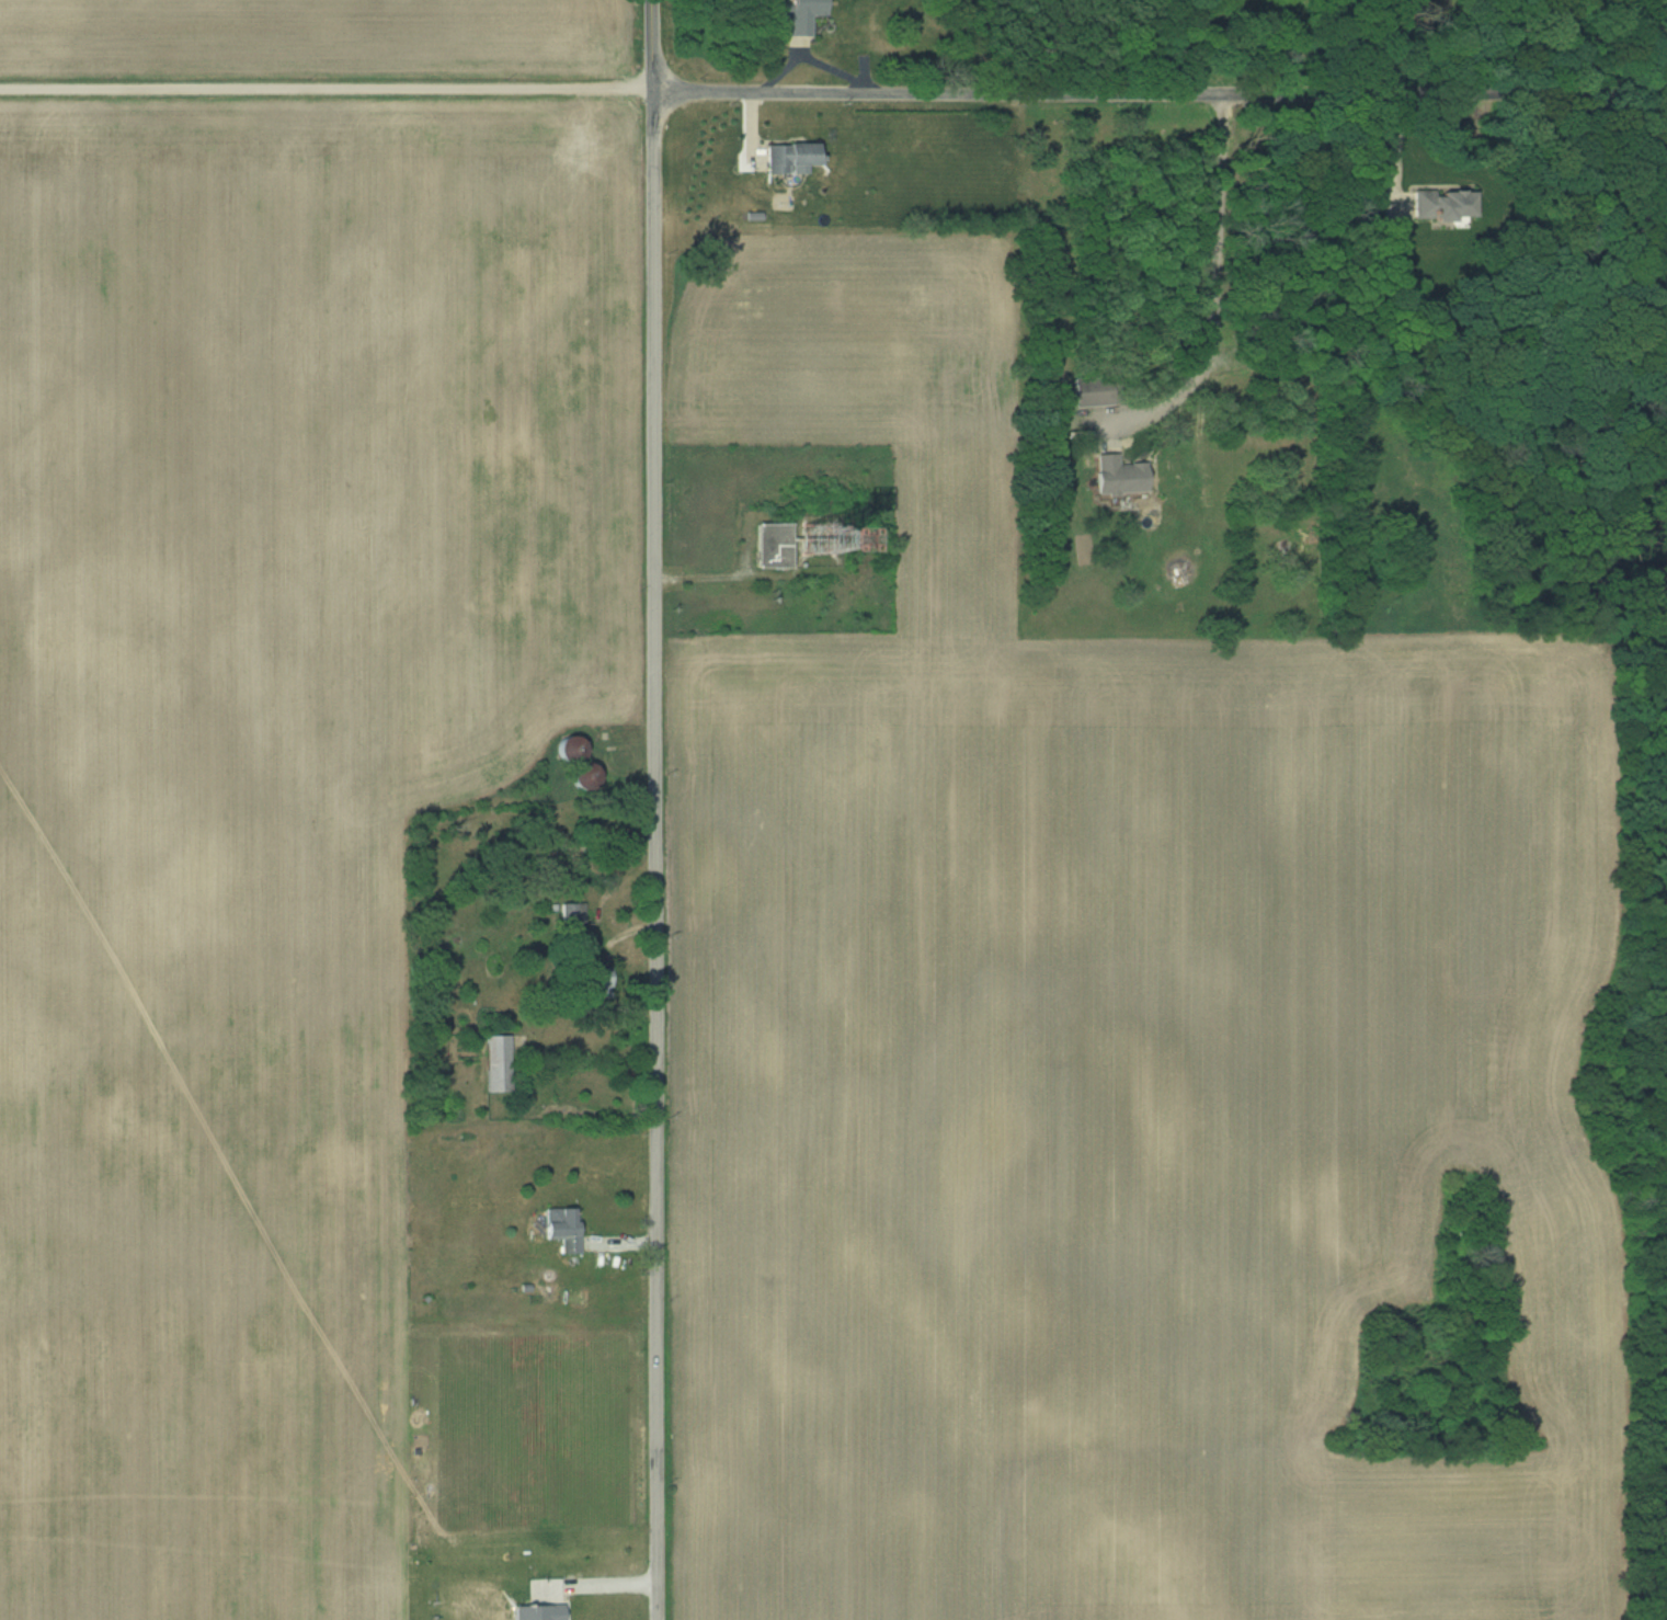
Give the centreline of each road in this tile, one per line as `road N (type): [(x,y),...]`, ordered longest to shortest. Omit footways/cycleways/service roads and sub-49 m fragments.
road 1 (residential): [(659,1619),(652,0)]
road 2 (residential): [(1666,94),(653,92)]

